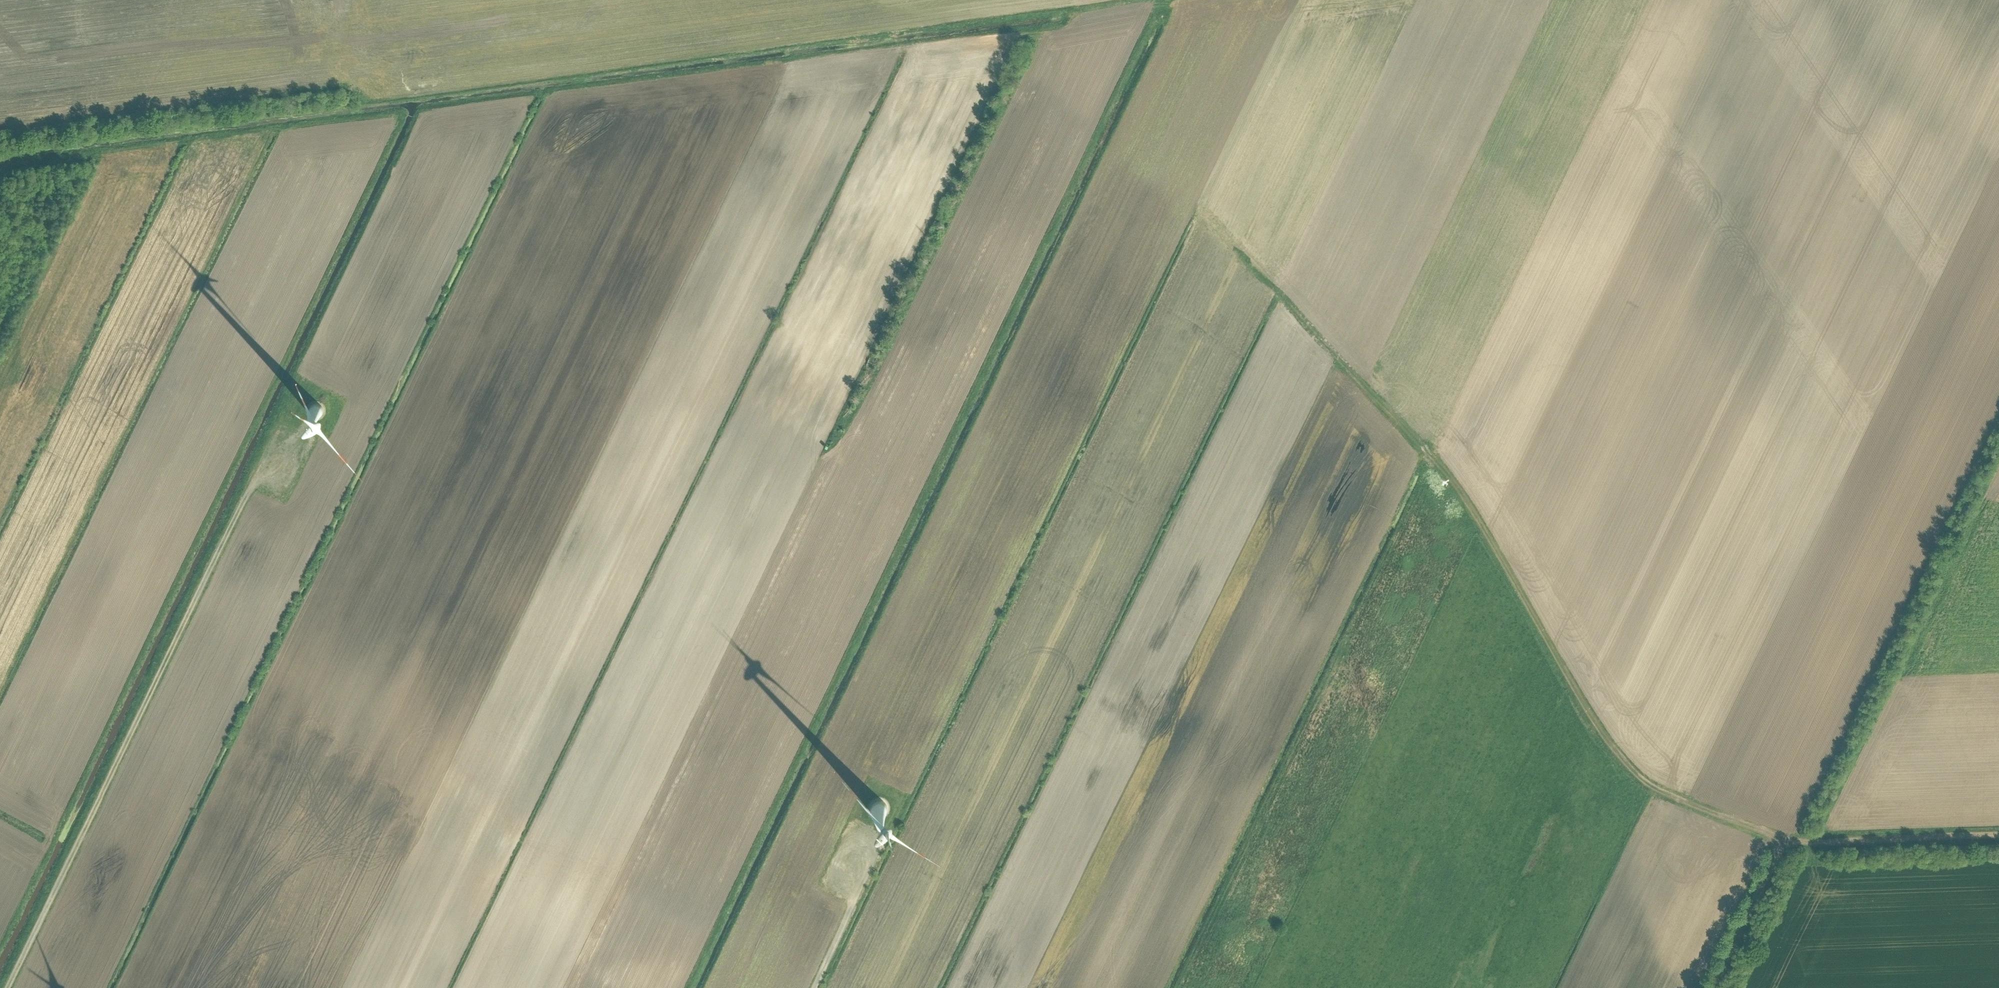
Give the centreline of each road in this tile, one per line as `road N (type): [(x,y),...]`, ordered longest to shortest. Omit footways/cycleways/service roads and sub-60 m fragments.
road 1 (track): [(8,987),(284,423)]
road 2 (track): [(1559,642),(1616,758),(1650,787),(1785,844),(1998,837)]
road 3 (track): [(1711,987),(1779,841)]
road 4 (track): [(814,987),(868,868)]

